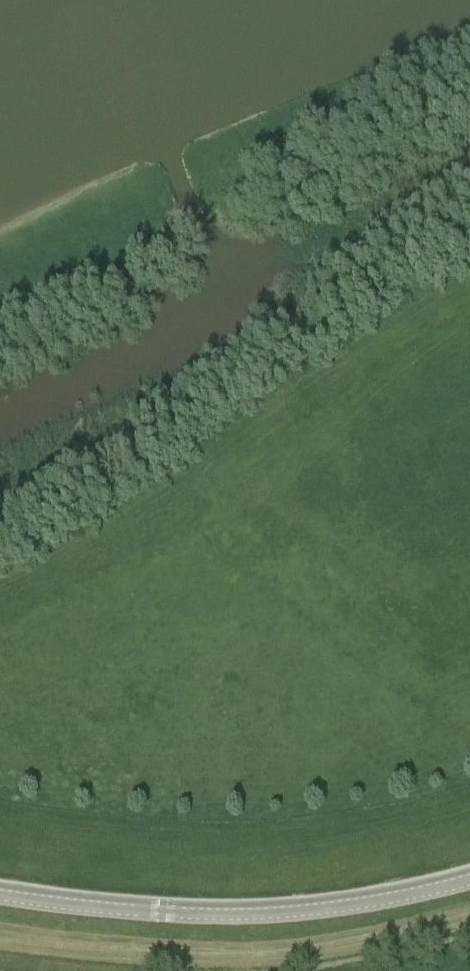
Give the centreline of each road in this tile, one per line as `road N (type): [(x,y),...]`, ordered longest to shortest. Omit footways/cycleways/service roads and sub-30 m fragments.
road 1 (tertiary): [(0,898),(267,915),(469,879)]

